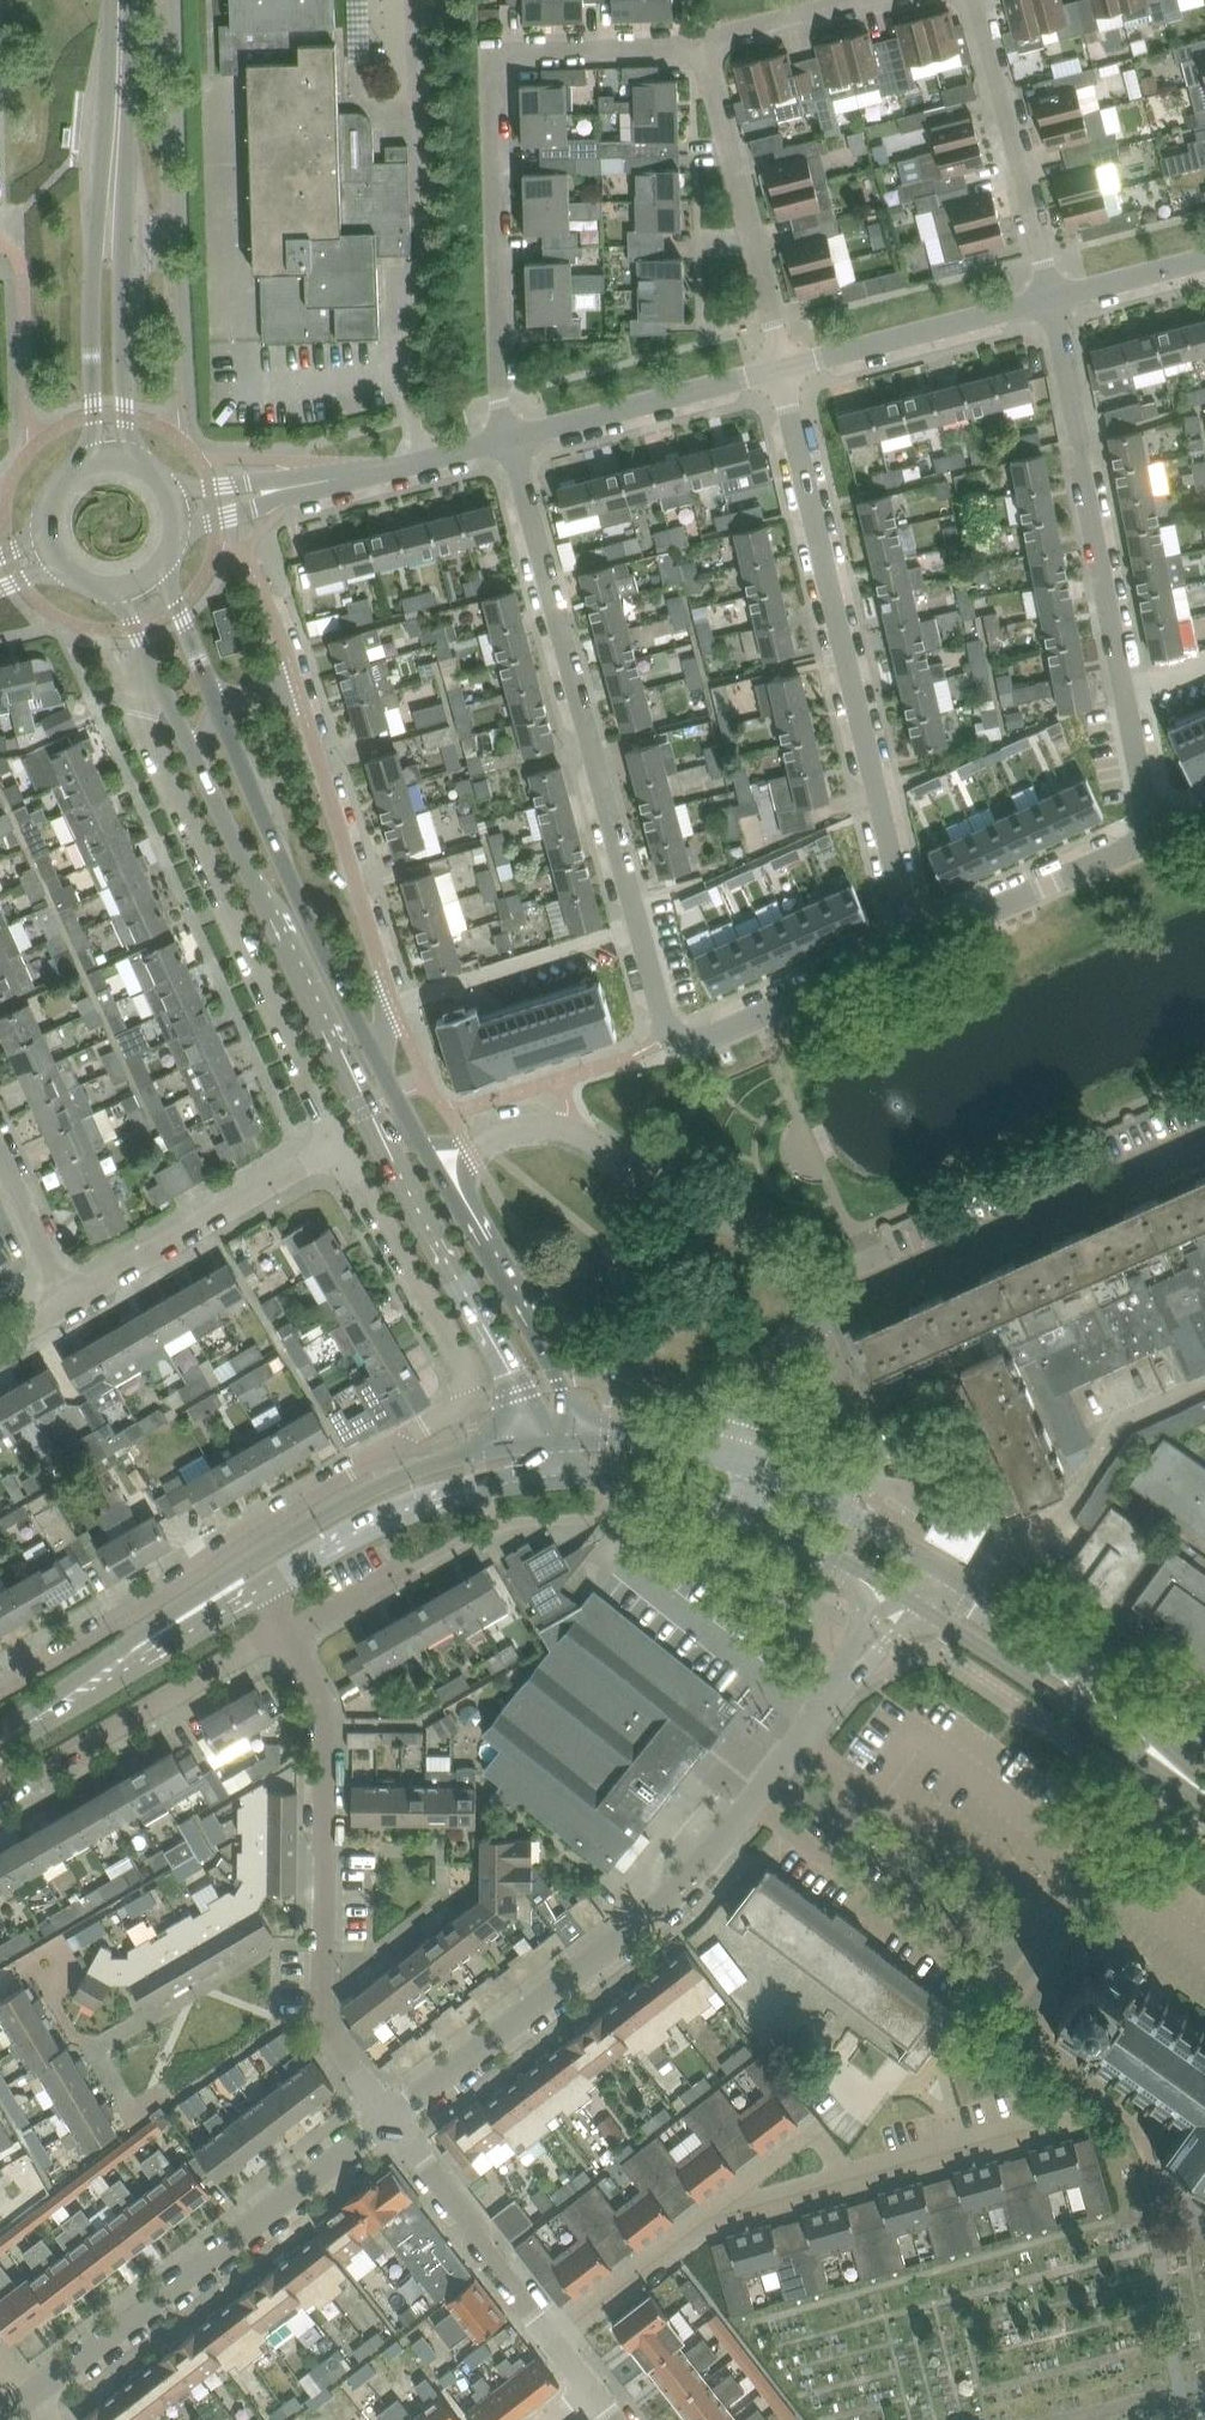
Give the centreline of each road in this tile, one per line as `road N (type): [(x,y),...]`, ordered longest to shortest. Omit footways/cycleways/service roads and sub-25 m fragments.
road 1 (residential): [(397,2127),(668,1911),(839,1683)]
road 2 (residential): [(673,1040),(507,438)]
road 3 (residential): [(507,438),(493,53),(506,43),(705,48)]
road 4 (residential): [(921,938),(781,371)]
road 5 (residential): [(1157,838),(1054,292)]
road 6 (residential): [(397,2127),(327,2031),(329,1722),(285,1631)]
road 7 (residential): [(153,669),(138,698),(157,761),(337,1147)]
road 8 (residential): [(435,1170),(508,1133),(546,1129),(585,1143),(737,1216),(791,1261),(818,1313)]
road 9 (residential): [(34,2400),(397,2127)]
road 10 (residential): [(379,1452),(0,1686)]
road 11 (secondary): [(426,1468),(326,1515),(139,1635),(63,1702)]
road 12 (tertiary): [(197,759),(384,1149)]
road 13 (residential): [(818,1313),(1204,1137)]
road 14 (tertiary): [(380,1064),(315,936),(216,701)]
road 15 (residential): [(380,1064),(395,1003),(299,688)]
road 16 (residential): [(337,1147),(459,1368),(469,1404),(379,1452)]
road 17 (tertiary): [(120,80),(94,266),(86,462)]
road 18 (tertiary): [(133,460),(120,80)]
road 19 (residential): [(781,371),(705,48)]
road 20 (residential): [(0,1799),(285,1631)]
road 21 (tertiary): [(384,1149),(515,1390),(527,1444)]
road 22 (residential): [(64,1299),(337,1147)]
road 23 (secondary): [(931,1614),(1194,1776)]
road 24 (secondary): [(269,1583),(413,1510),(554,1474)]
road 25 (tertiary): [(568,1439),(557,1380),(435,1170)]
road 26 (residential): [(1054,292),(979,0)]
road 27 (residential): [(781,371),(1054,292)]
road 28 (residential): [(507,438),(781,371)]
road 29 (residential): [(673,1040),(921,938)]
road 30 (residential): [(549,2335),(397,2127)]
road 31 (residential): [(921,938),(1157,838)]
road 32 (secondary): [(63,1702),(269,1583)]
road 33 (secondary): [(943,1582),(816,1492),(742,1457)]
road 34 (secondary): [(1125,1716),(943,1582)]
road 35 (residential): [(1057,2121),(849,2177)]
road 36 (secondary): [(554,1474),(664,1486),(754,1513)]
road 37 (residential): [(849,2177),(813,2131),(703,2216)]
road 38 (residential): [(703,2216),(549,2335)]
road 39 (residential): [(705,48),(893,0)]
road 40 (residential): [(323,480),(507,438)]
road 41 (secondary): [(742,1457),(635,1438),(568,1439)]
road 42 (residential): [(818,1313),(796,1331),(753,1406),(742,1457)]
road 43 (secondary): [(754,1513),(898,1593)]
road 44 (residential): [(177,534),(323,480)]
road 45 (residential): [(323,480),(168,487)]
road 46 (residential): [(64,1299),(0,1158)]
road 47 (residential): [(1054,292),(1204,255)]
road 48 (residential): [(849,2177),(703,2216)]
road 49 (residential): [(285,1631),(417,1566)]
road 50 (tertiary): [(216,701),(163,564)]
road 51 (residential): [(874,1448),(818,1313)]

